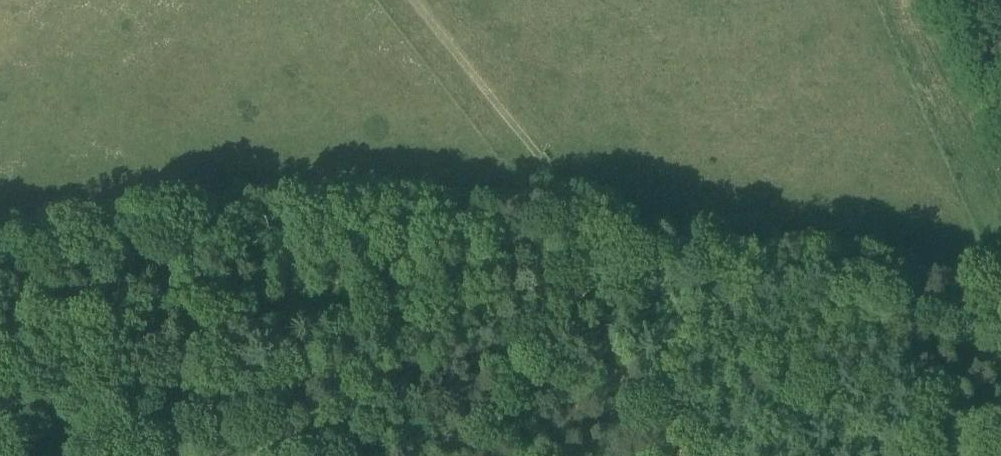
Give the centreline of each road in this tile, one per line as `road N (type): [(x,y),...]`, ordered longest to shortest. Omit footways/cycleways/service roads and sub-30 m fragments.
road 1 (track): [(566,191),(222,169),(0,201)]
road 2 (track): [(566,191),(1000,264)]
road 3 (track): [(417,0),(566,191)]

